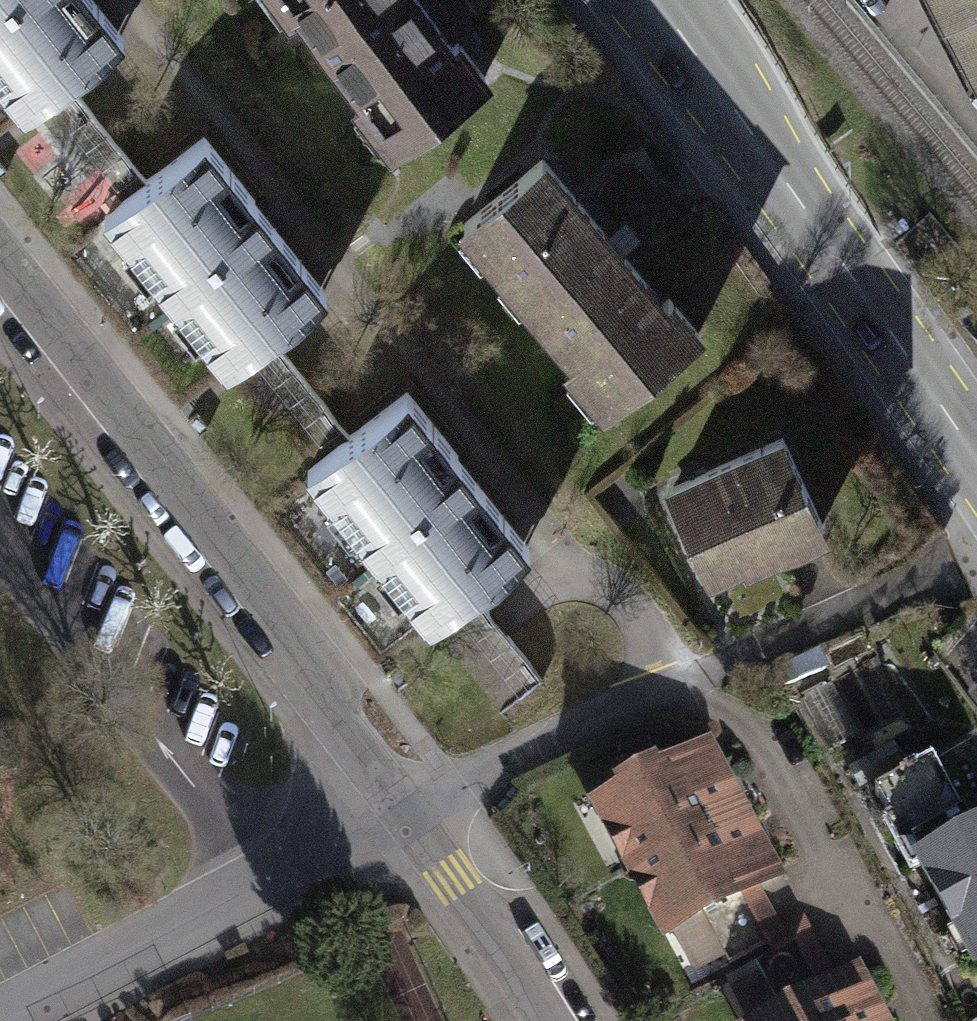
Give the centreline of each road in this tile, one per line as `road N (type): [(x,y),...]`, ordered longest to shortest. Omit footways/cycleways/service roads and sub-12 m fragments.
road 1 (residential): [(413,807),(0,276)]
road 2 (primary): [(976,449),(653,0)]
road 3 (residential): [(0,1020),(413,807)]
road 4 (residential): [(548,1020),(413,807)]

